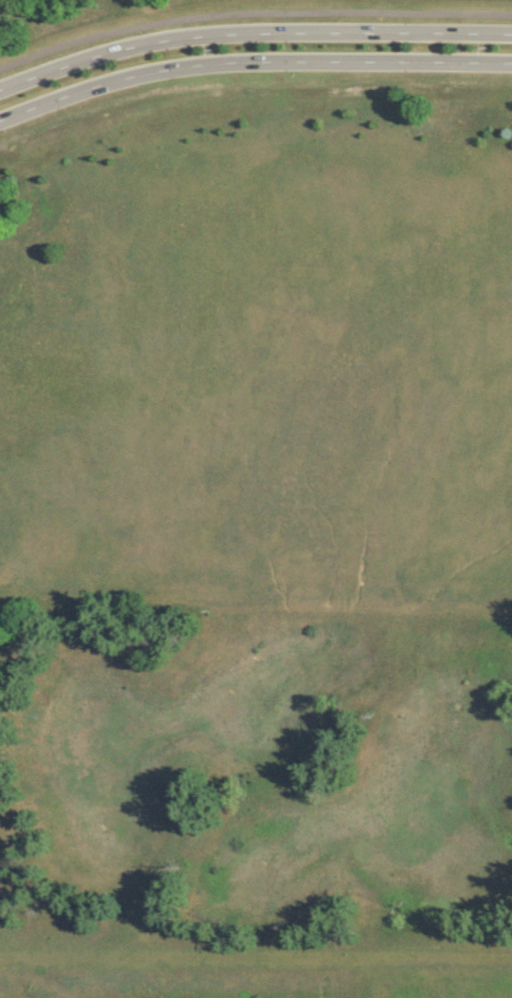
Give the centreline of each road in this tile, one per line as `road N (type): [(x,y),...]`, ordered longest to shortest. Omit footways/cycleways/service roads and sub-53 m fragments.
road 1 (tertiary): [(511,36),(194,37),(95,58),(0,93)]
road 2 (tertiary): [(0,123),(170,70),(511,65)]

